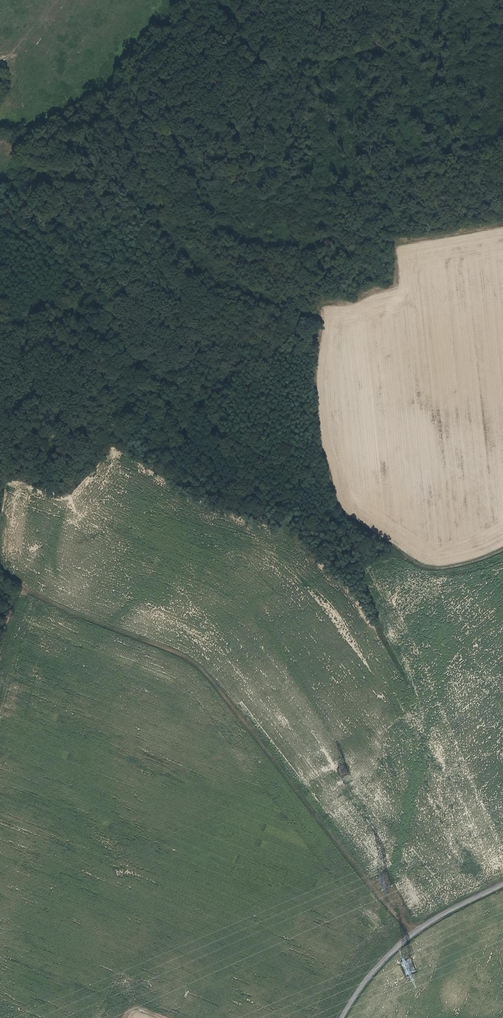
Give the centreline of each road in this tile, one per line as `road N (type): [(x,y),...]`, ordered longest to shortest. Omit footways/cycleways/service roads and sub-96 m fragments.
road 1 (track): [(415,934),(201,668),(53,605),(0,566)]
road 2 (unclassified): [(502,885),(399,945),(342,1017)]

